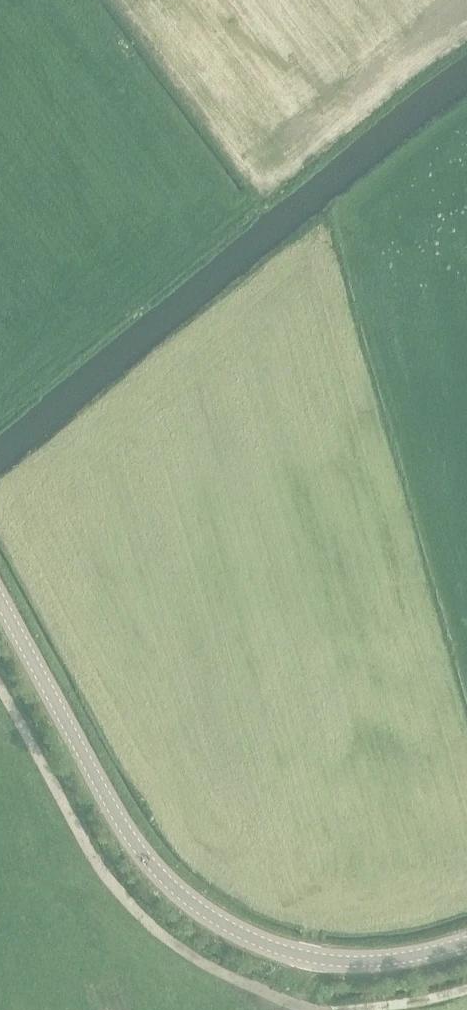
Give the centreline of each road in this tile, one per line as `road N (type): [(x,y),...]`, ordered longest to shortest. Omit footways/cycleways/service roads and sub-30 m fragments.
road 1 (tertiary): [(466,940),(384,960),(339,960),(275,947),(207,913),(129,836),(0,600)]

